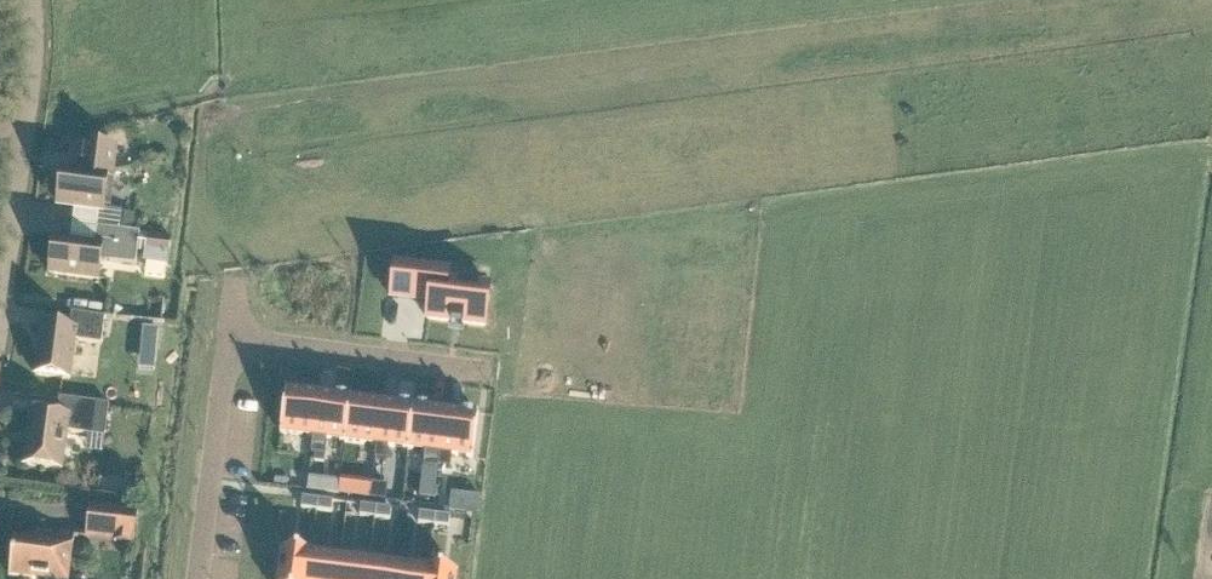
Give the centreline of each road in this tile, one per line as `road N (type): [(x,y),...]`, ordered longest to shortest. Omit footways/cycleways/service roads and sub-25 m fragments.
road 1 (residential): [(0,316),(38,61),(32,0)]
road 2 (residential): [(227,341),(476,372)]
road 3 (residential): [(198,578),(227,341)]

